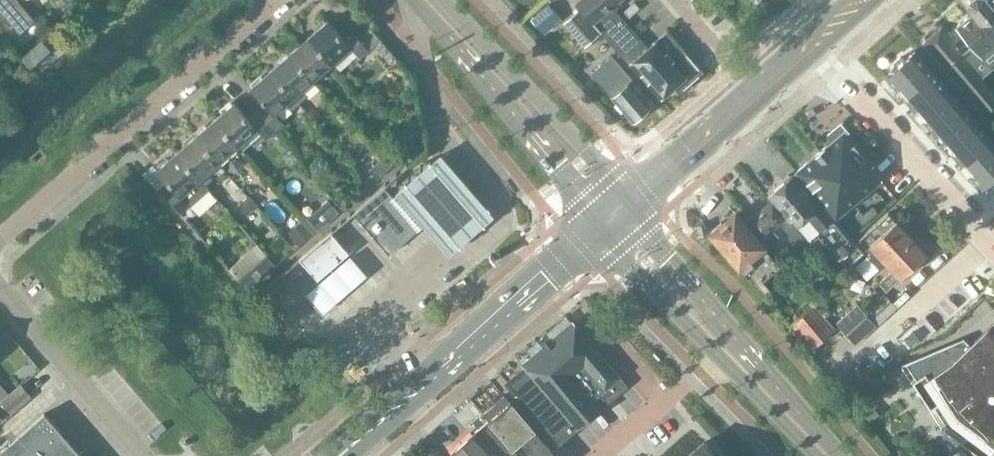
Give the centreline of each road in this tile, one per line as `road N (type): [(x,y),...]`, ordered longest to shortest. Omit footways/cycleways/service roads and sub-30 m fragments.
road 1 (residential): [(0,248),(279,0)]
road 2 (tertiary): [(340,455),(607,218)]
road 3 (tertiary): [(840,455),(647,245),(607,218)]
road 4 (tertiary): [(607,218),(631,264),(812,455)]
road 5 (tertiary): [(607,218),(423,0)]
road 6 (residential): [(993,231),(888,113),(794,60)]
road 7 (residential): [(145,455),(0,287)]
road 8 (tertiary): [(607,218),(760,92)]

